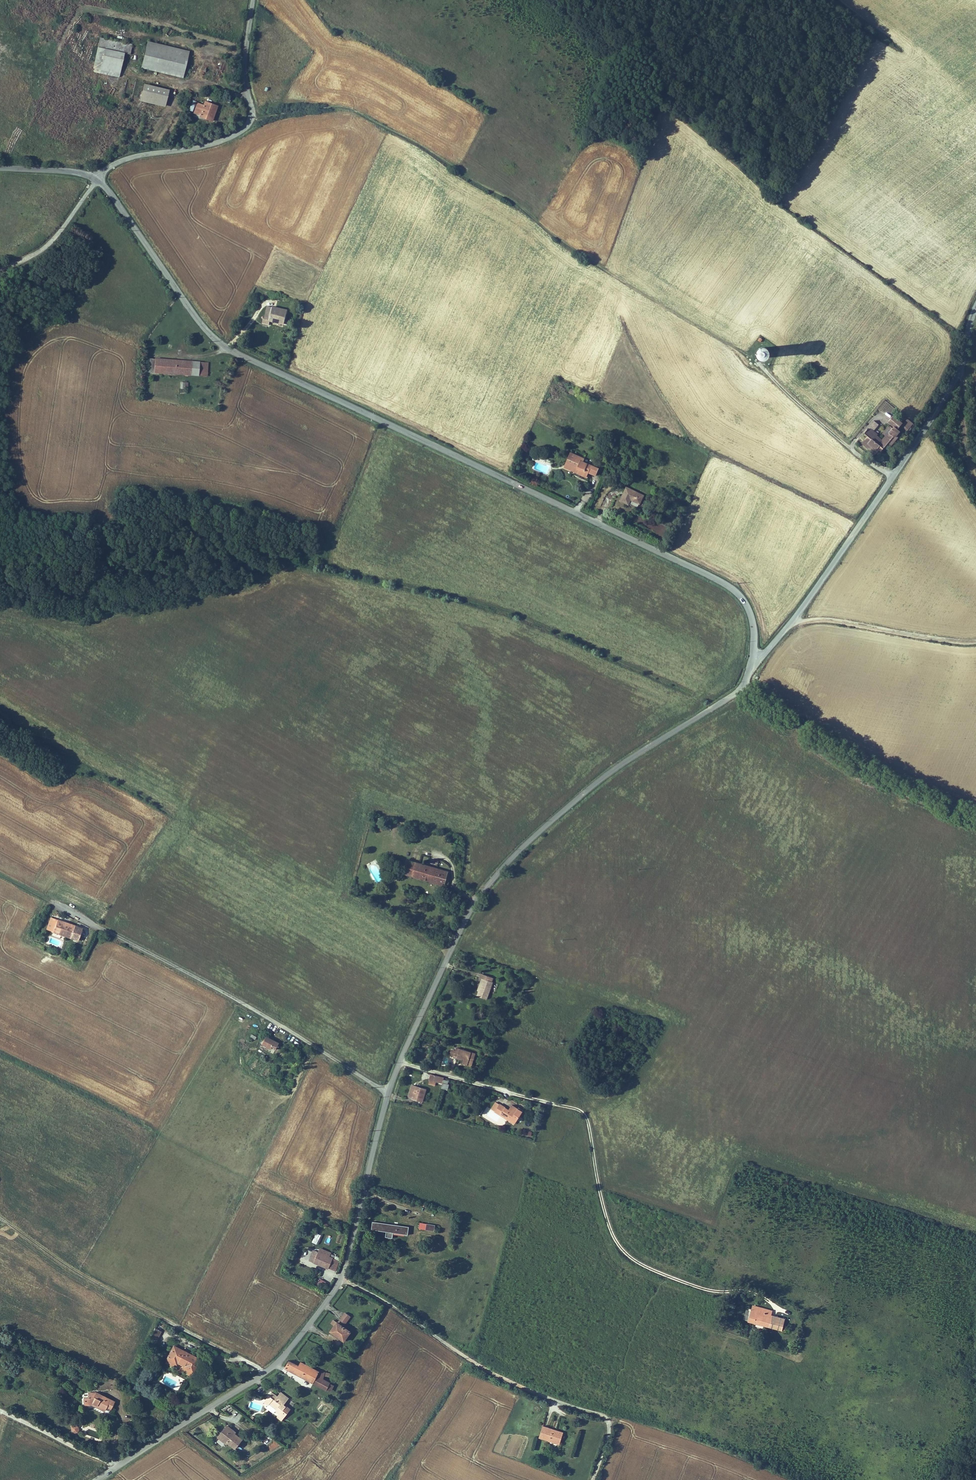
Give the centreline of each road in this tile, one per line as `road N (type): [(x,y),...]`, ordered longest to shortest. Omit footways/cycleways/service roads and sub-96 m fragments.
road 1 (tertiary): [(94,179),(220,342),(726,582),(751,612),(754,664)]
road 2 (track): [(252,116),(340,107),(421,146),(619,280),(746,355),(893,476)]
road 3 (tertiary): [(743,688),(615,768),(497,874),(465,918),(399,1061)]
road 4 (tertiary): [(389,1092),(333,1293),(275,1365),(117,1466)]
road 5 (tertiary): [(975,306),(962,366),(927,426),(754,664)]
road 6 (unclassified): [(51,901),(389,1092)]
road 7 (track): [(265,1371),(79,1272),(0,1216)]
road 8 (tertiary): [(253,0),(246,126),(203,146),(124,159),(94,179)]
road 9 (tertiary): [(743,688),(936,809),(975,820)]
road 10 (track): [(793,620),(975,641)]
road 11 (unclassified): [(94,179),(52,242),(0,270)]
road 12 (unclassified): [(0,1411),(117,1466)]
road 13 (track): [(975,487),(962,366)]

